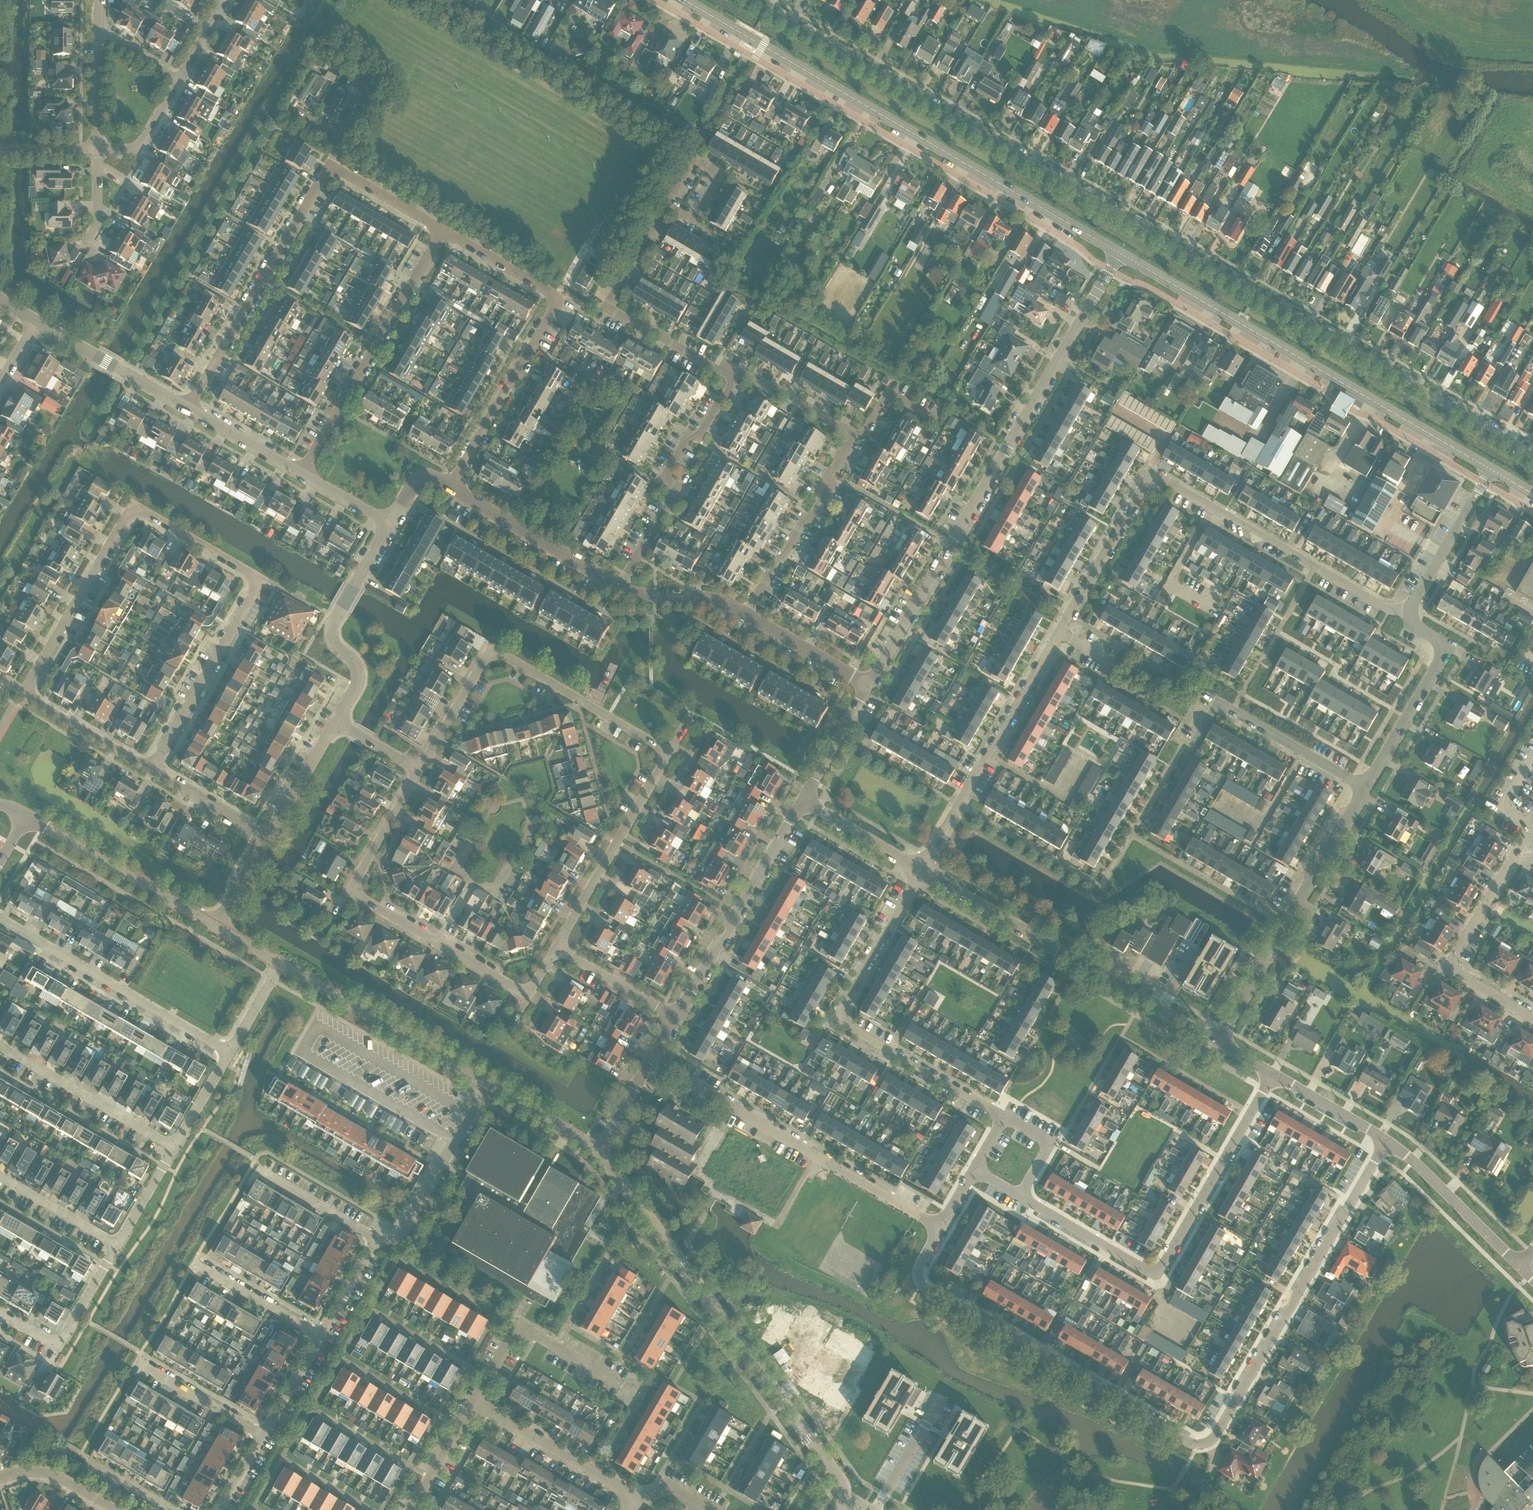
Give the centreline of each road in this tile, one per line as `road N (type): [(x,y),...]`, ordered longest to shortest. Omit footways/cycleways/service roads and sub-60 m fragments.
road 1 (unclassified): [(1532,455),(749,0)]
road 2 (residential): [(152,769),(263,580),(133,505),(27,698)]
road 3 (tertiary): [(1120,253),(684,0)]
road 4 (tertiary): [(870,685),(1120,253)]
road 5 (residential): [(921,870),(1153,478)]
road 6 (tertiary): [(1492,470),(1120,253)]
road 7 (tertiary): [(846,1497),(600,1151)]
road 8 (residential): [(557,947),(529,995),(352,895),(420,770)]
road 9 (residential): [(1021,1196),(1141,1269),(1162,1268),(1274,1074)]
road 10 (residential): [(1200,1444),(924,1287),(919,1265),(942,1227)]
road 11 (residential): [(1003,1116),(837,1021),(921,870)]
road 12 (residential): [(1200,1444),(1217,1434),(1387,1139)]
road 13 (residential): [(453,490),(559,299),(443,230)]
road 14 (residential): [(420,770),(491,648),(670,752)]
road 15 (residential): [(1220,1041),(921,870)]
road 16 (residential): [(942,1227),(652,1061)]
road 17 (residential): [(1407,617),(1153,478)]
road 18 (residential): [(1220,1041),(1363,792)]
road 19 (residential): [(188,409),(330,163)]
road 20 (residential): [(301,474),(443,230)]
road 21 (residential): [(622,588),(677,489),(668,474),(693,431),(705,433),(734,373)]
road 22 (residential): [(734,373),(607,308),(661,211)]
road 23 (residential): [(229,1053),(12,924)]
road 24 (tertiary): [(677,1018),(802,801)]
road 25 (residential): [(1532,1017),(1450,967),(1530,838)]
road 26 (unclassified): [(487,1085),(281,964)]
road 27 (residential): [(557,947),(670,752)]
road 28 (residential): [(1363,792),(1210,706),(1186,745)]
road 29 (residential): [(1363,792),(1440,657),(1407,617)]
road 30 (residential): [(751,614),(803,525),(836,488),(852,436)]
road 31 (residential): [(177,1146),(0,1047)]
road 32 (unclassified): [(217,927),(47,828)]
road 33 (residential): [(622,588),(453,490)]
road 34 (residential): [(487,1085),(400,1233),(379,1239)]
road 35 (residential): [(0,1312),(61,1348),(120,1243)]
road 36 (residential): [(1522,1268),(1387,1139)]
road 37 (residential): [(632,1500),(476,1405)]
road 38 (residential): [(188,409),(37,320)]
road 39 (residential): [(1407,617),(1492,470)]
road 40 (residential): [(336,721),(359,677),(332,632),(358,580)]
road 41 (residential): [(263,1437),(135,1363)]
road 42 (residential): [(321,1336),(195,1263)]
road 43 (residential): [(152,769),(27,698)]
road 44 (residential): [(677,1018),(557,947)]
road 45 (residential): [(379,1239),(259,1168)]
road 46 (residential): [(870,685),(751,614)]
road 47 (residential): [(921,870),(802,801)]
road 48 (residential): [(0,1178),(120,1243)]
road 49 (residential): [(268,838),(336,721)]
road 50 (residential): [(268,838),(152,769)]
road 51 (tertiary): [(802,801),(870,685)]
road 52 (residential): [(852,436),(734,373)]
road 53 (residential): [(751,614),(726,603),(622,588)]
road 54 (residential): [(443,230),(330,163)]
road 55 (unclassified): [(600,1151),(487,1085)]
road 56 (residential): [(301,474),(188,409)]
road 57 (residential): [(1387,1139),(1274,1074)]
road 58 (residential): [(661,211),(691,225),(721,172),(692,159)]
road 59 (residential): [(116,1509),(54,1475),(0,1478)]
road 60 (residential): [(99,149),(137,149),(179,77)]
road 61 (unclassified): [(417,1509),(476,1405)]

